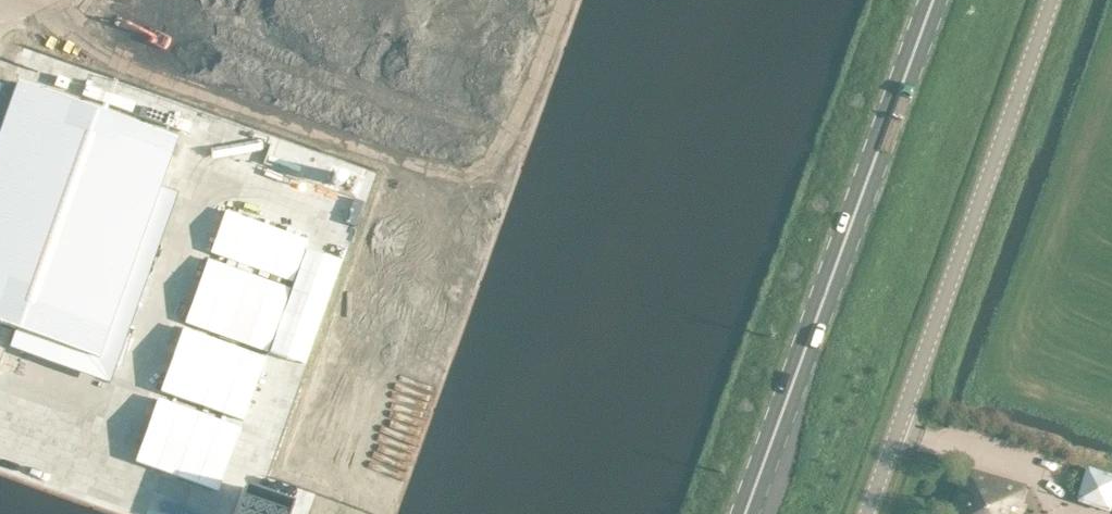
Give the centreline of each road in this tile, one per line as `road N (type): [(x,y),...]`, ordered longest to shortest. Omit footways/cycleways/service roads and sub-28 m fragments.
road 1 (primary): [(747,513),(934,0)]
road 2 (unclassified): [(868,513),(1054,0)]

